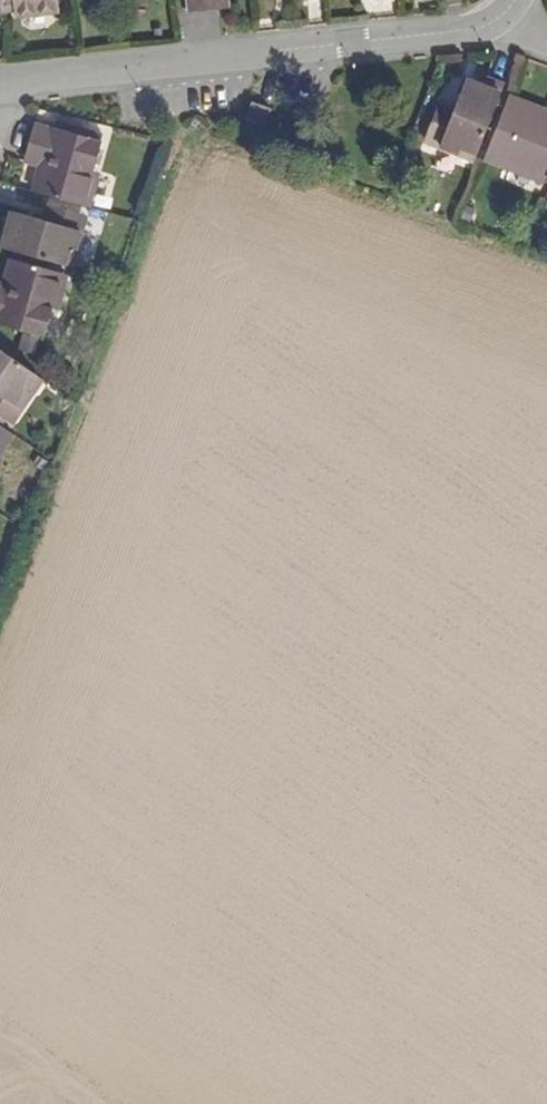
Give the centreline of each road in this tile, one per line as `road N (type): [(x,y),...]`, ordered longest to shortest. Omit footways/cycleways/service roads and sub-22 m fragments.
road 1 (residential): [(505,25),(10,84)]

